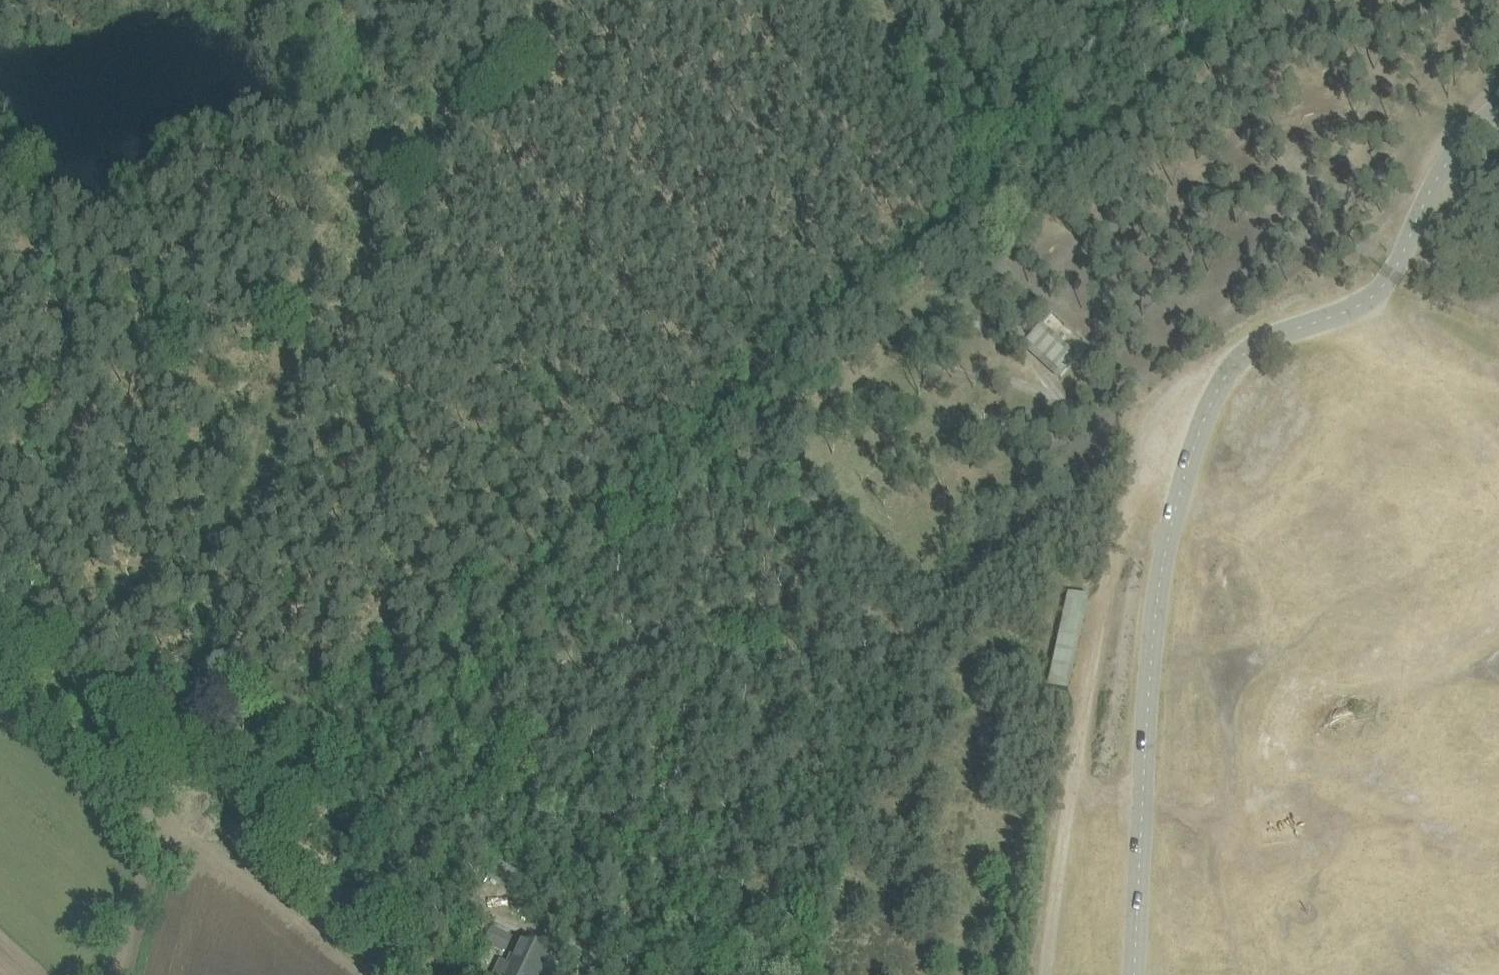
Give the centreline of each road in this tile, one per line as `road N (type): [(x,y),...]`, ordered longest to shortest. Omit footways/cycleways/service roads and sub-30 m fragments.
road 1 (track): [(1045,974),(1091,656),(1126,530)]
road 2 (track): [(0,672),(150,807),(158,834),(122,974)]

